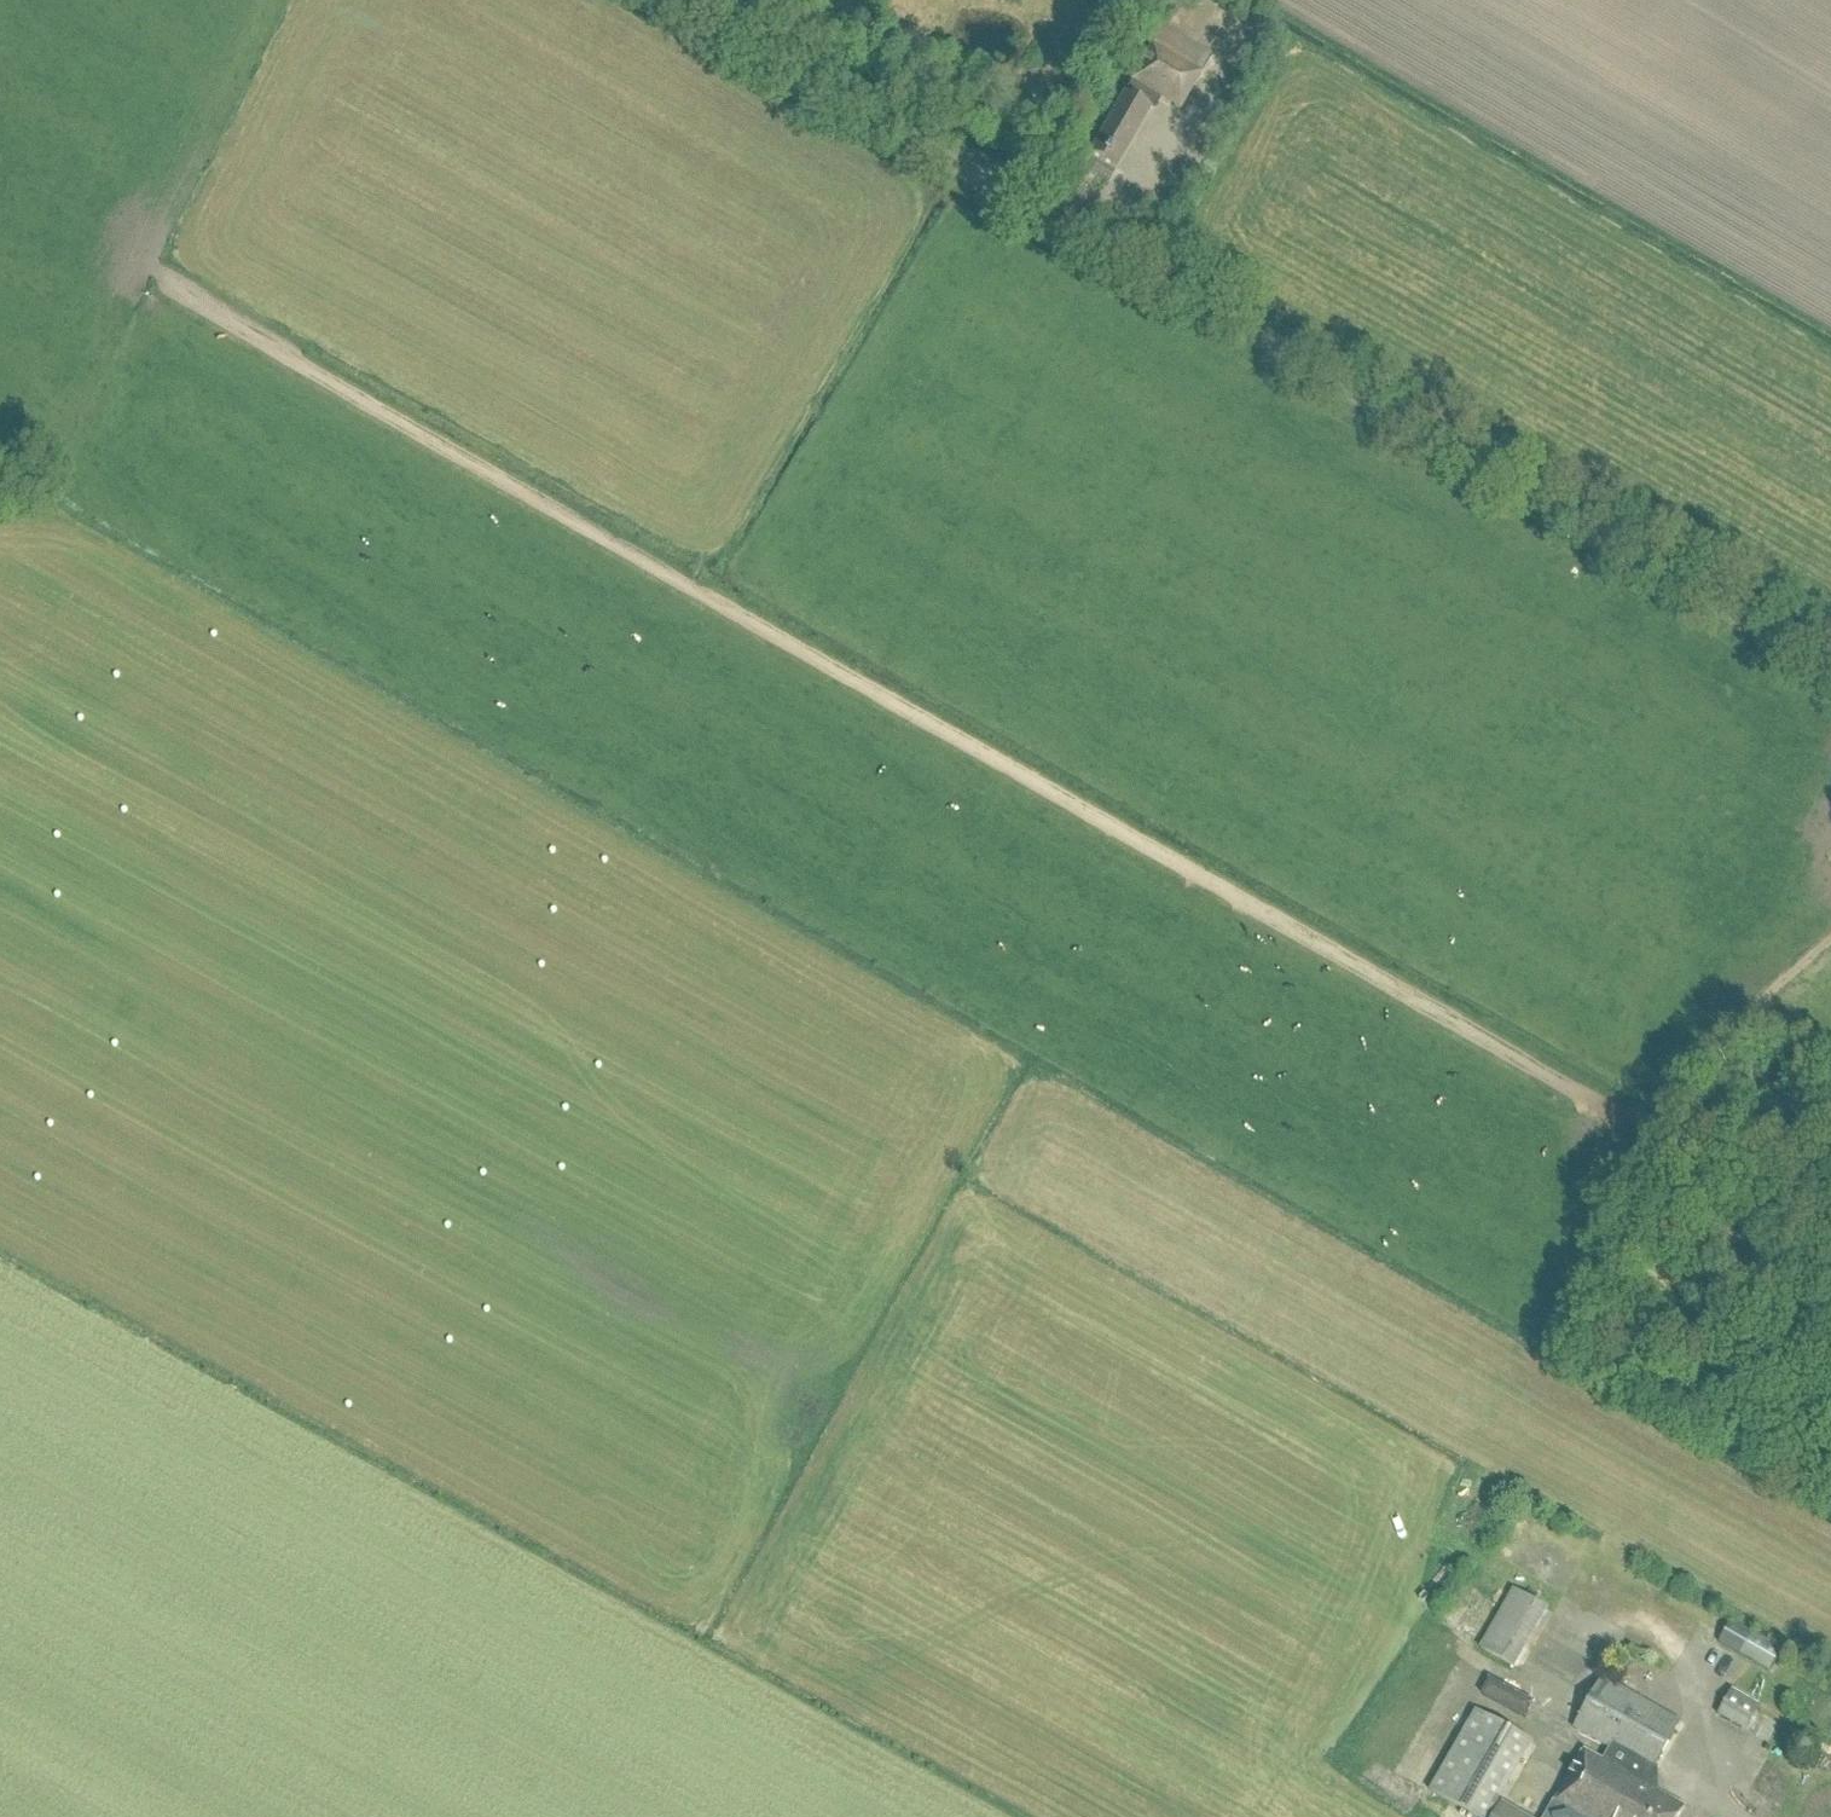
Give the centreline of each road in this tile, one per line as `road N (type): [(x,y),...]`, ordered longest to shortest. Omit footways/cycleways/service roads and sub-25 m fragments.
road 1 (tertiary): [(1830,673),(663,0)]

